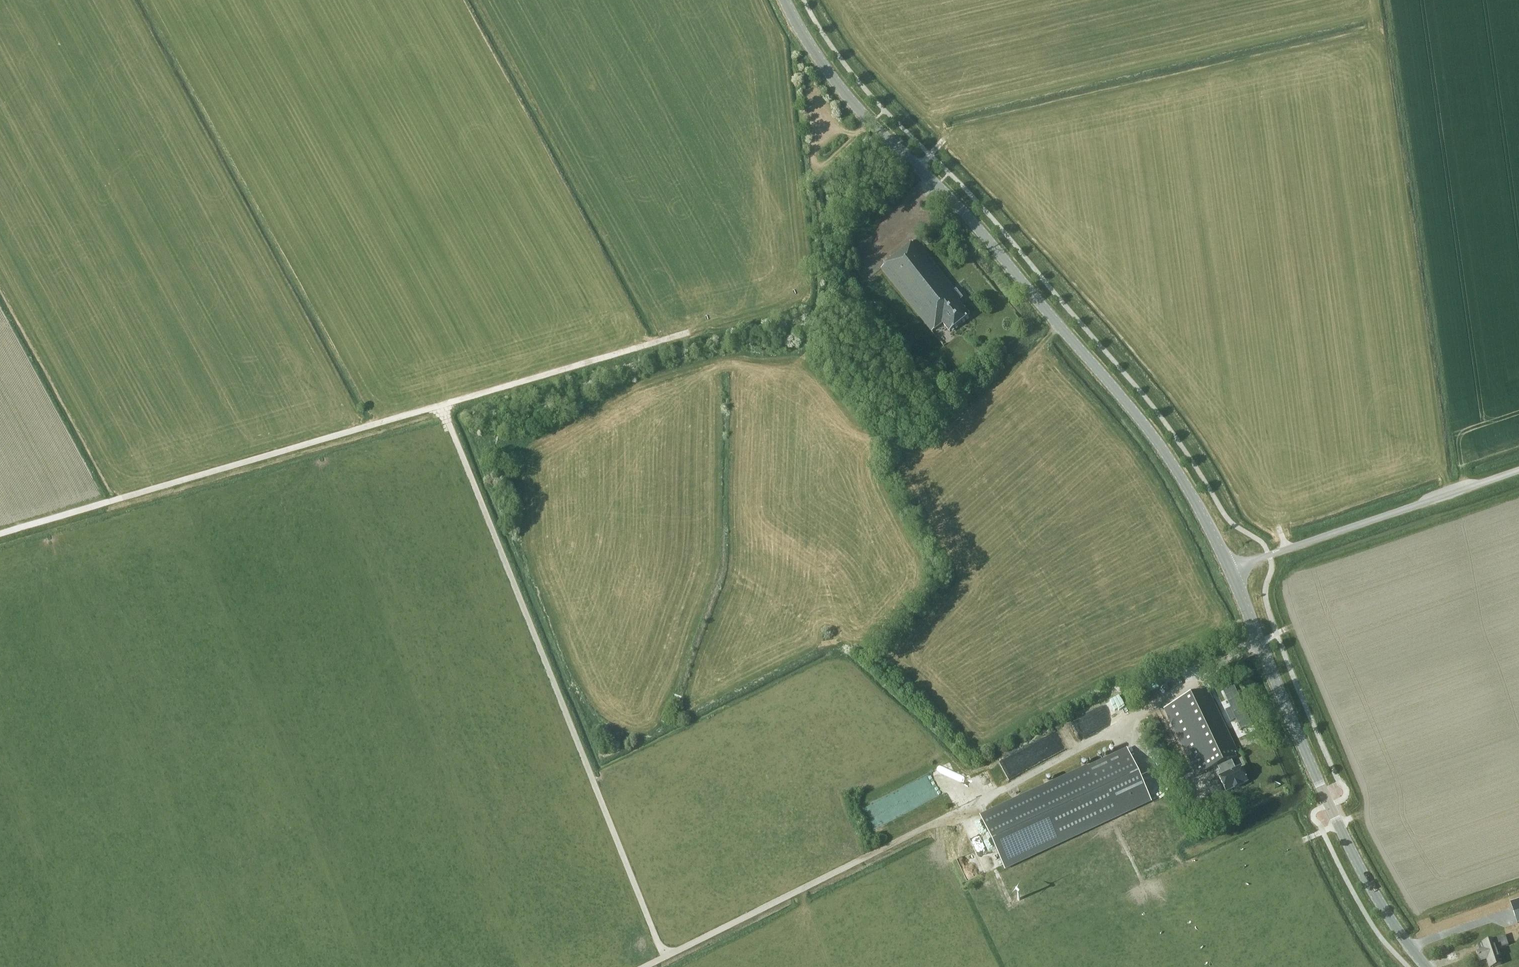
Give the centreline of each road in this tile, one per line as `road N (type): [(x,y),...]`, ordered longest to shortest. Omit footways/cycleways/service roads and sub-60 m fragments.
road 1 (secondary): [(1230,570),(1167,455),(959,209),(826,72),(783,0)]
road 2 (secondary): [(1425,966),(1352,854),(1230,570)]
road 3 (unclassified): [(1230,570),(1518,470)]

